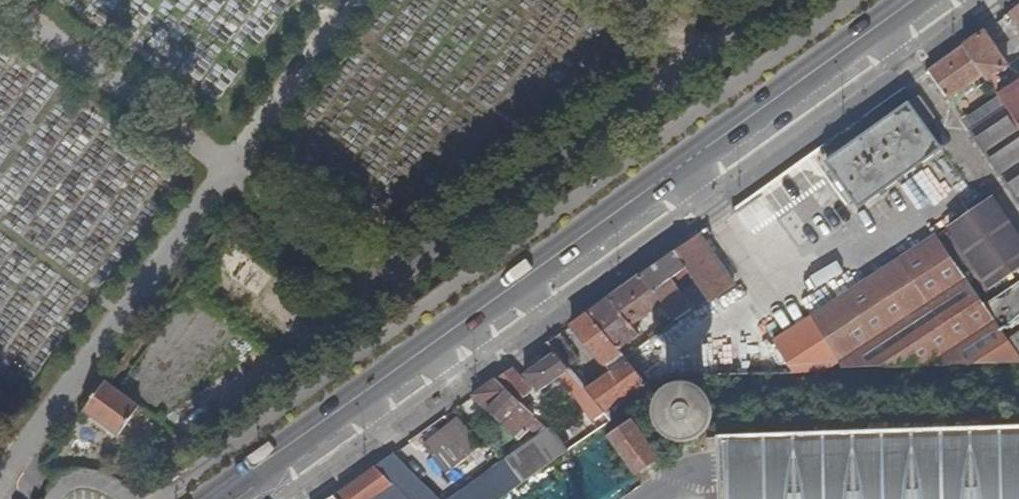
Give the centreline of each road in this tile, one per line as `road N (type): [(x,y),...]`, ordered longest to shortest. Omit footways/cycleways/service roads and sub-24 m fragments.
road 1 (primary): [(225,498),(307,431),(913,0)]

